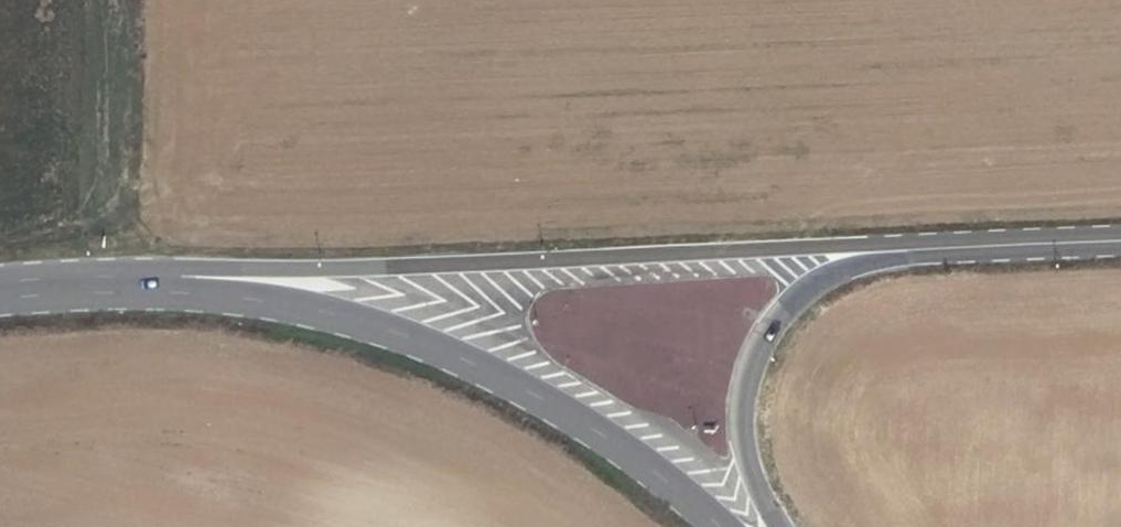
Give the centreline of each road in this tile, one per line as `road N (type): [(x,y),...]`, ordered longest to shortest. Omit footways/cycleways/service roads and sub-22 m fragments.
road 1 (tertiary): [(943,249),(144,274),(21,287)]
road 2 (secondary): [(732,526),(587,427),(422,341),(324,313),(233,300),(21,287)]
road 3 (tertiary): [(776,526),(757,492),(740,422),(751,358),(780,314),(841,268),(943,249)]
road 4 (tertiary): [(943,249),(1120,241)]

